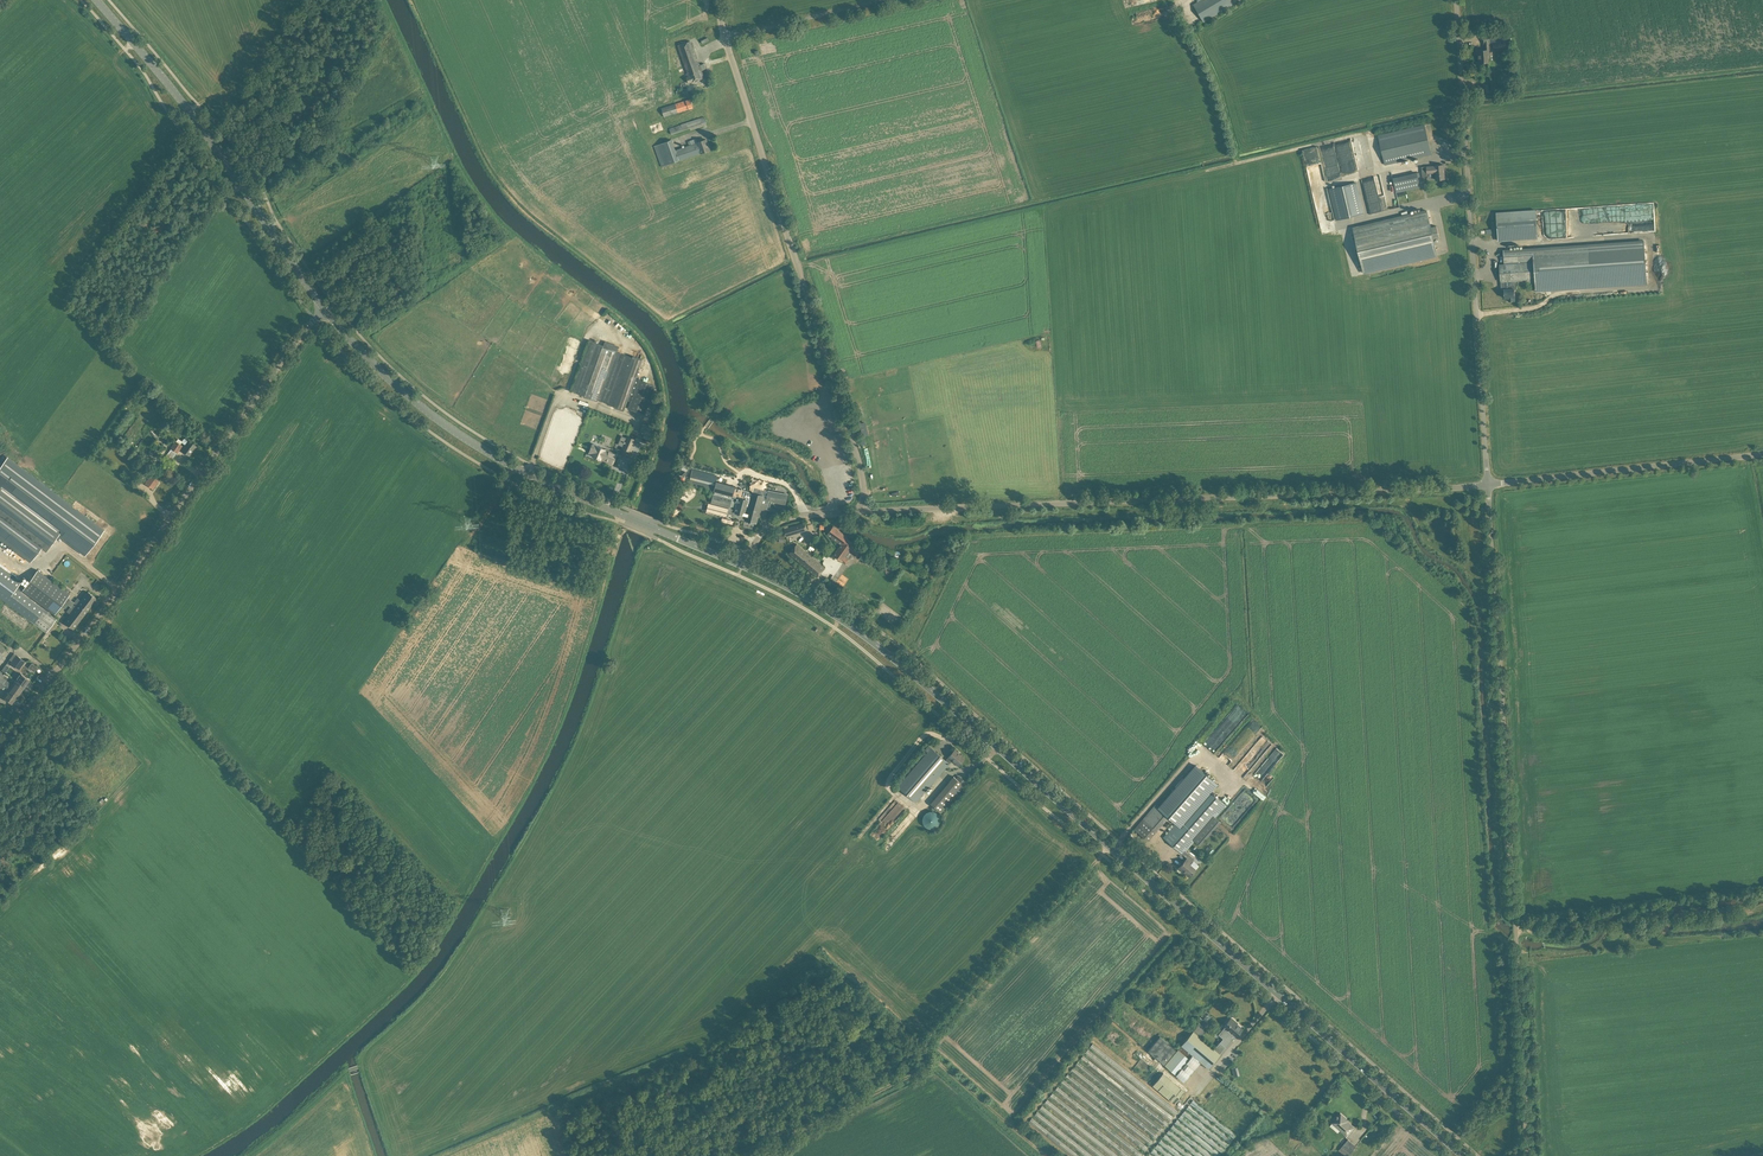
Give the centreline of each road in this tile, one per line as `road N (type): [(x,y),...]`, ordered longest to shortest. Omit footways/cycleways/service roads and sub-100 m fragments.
road 1 (secondary): [(1462,1155),(862,635),(742,566)]
road 2 (unclassified): [(1528,1155),(1488,484)]
road 3 (unclassified): [(863,510),(1488,484)]
road 4 (unclassified): [(0,737),(315,320)]
road 5 (secondary): [(742,566),(474,444),(396,386),(325,310)]
road 6 (unclassified): [(863,510),(861,472),(729,41)]
road 7 (unclassified): [(1488,484),(1456,0)]
road 8 (secondary): [(325,310),(177,97),(93,0)]
road 9 (unclassified): [(1488,484),(1762,454)]
road 10 (track): [(920,1047),(1101,855)]
road 11 (track): [(752,1155),(939,1063)]
road 12 (unclassified): [(729,41),(894,0)]
road 13 (track): [(1046,1155),(920,1047)]
road 14 (unclassified): [(742,566),(755,540),(778,520),(863,510)]
road 15 (track): [(920,1047),(813,952)]

